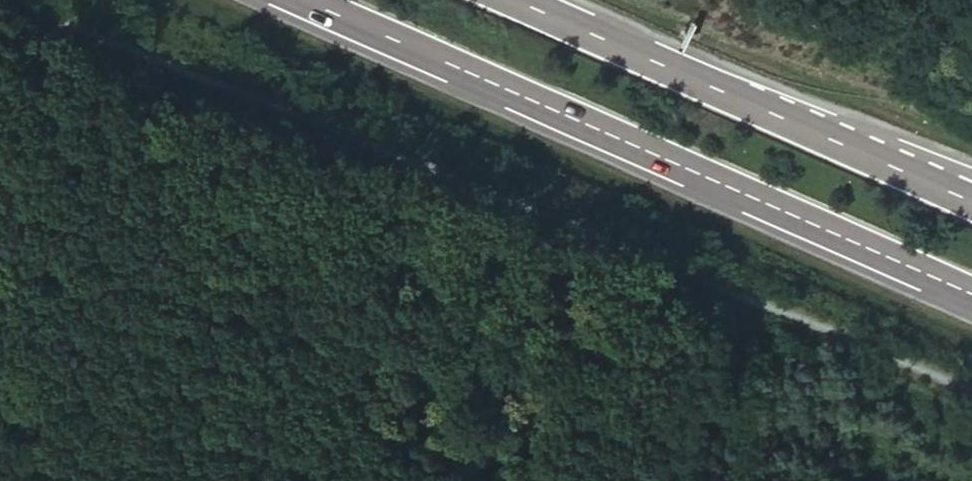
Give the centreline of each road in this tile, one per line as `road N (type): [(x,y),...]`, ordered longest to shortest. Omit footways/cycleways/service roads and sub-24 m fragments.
road 1 (track): [(26,0),(971,394)]
road 2 (trunk): [(306,0),(971,294)]
road 3 (trunk): [(971,206),(502,0)]

